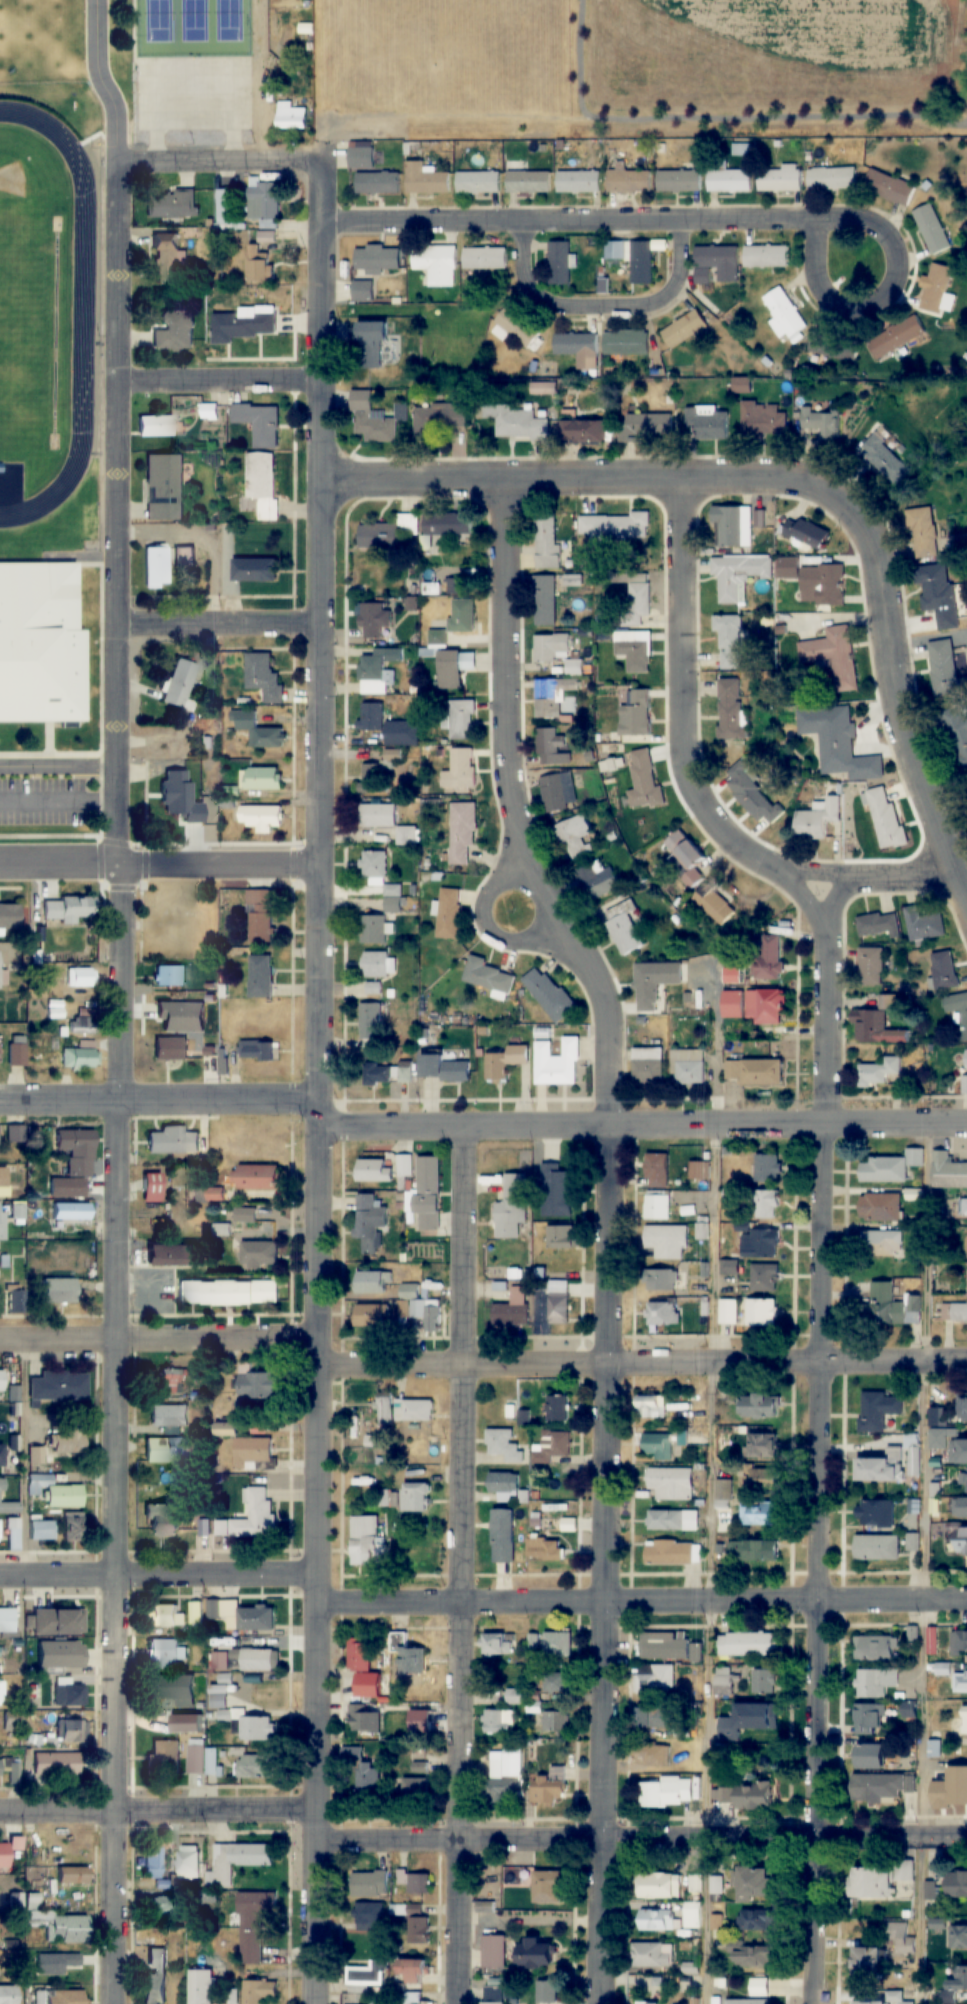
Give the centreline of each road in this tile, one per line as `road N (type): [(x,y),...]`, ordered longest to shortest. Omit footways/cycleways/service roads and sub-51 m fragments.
road 1 (residential): [(816,2003),(825,922),(773,864),(704,807),(685,753),(679,478)]
road 2 (residential): [(117,1337),(123,169)]
road 3 (residential): [(602,2003),(614,1122),(606,997),(568,941)]
road 4 (residential): [(316,1096),(322,124)]
road 5 (residential): [(966,901),(894,693),(876,547),(841,500),(797,479),(323,481)]
road 6 (tertiary): [(316,2003),(316,1096)]
road 7 (residential): [(460,2003),(464,1127)]
road 8 (residential): [(966,1838),(314,1837)]
road 9 (tertiary): [(966,1123),(316,1129)]
road 10 (residential): [(966,1600),(318,1598)]
road 11 (residential): [(966,1362),(319,1366)]
road 12 (residential): [(568,941),(523,855),(507,767),(507,478)]
road 13 (residential): [(116,2003),(117,1550)]
road 14 (residential): [(320,1339),(0,1338)]
road 15 (residential): [(319,1574),(0,1576)]
road 16 (residential): [(318,863),(0,863)]
road 17 (tertiary): [(316,1096),(0,1098)]
road 18 (residential): [(314,1810),(0,1813)]
road 19 (residential): [(524,223),(816,220)]
road 20 (residential): [(524,223),(524,278),(537,299),(557,307),(637,307),(667,296),(680,275),(682,221)]
road 21 (residential): [(834,303),(820,285),(816,220),(873,223),(896,247),(900,272),(889,298),(863,310),(834,303)]
road 22 (residential): [(324,383),(120,380)]
road 23 (residential): [(322,220),(524,223)]
road 24 (residential): [(123,169),(143,161),(322,160)]
road 25 (residential): [(324,620),(126,620)]
road 26 (residential): [(951,866),(858,878),(773,864)]
road 27 (residential): [(568,941),(501,944),(483,922),(487,894),(523,855)]

